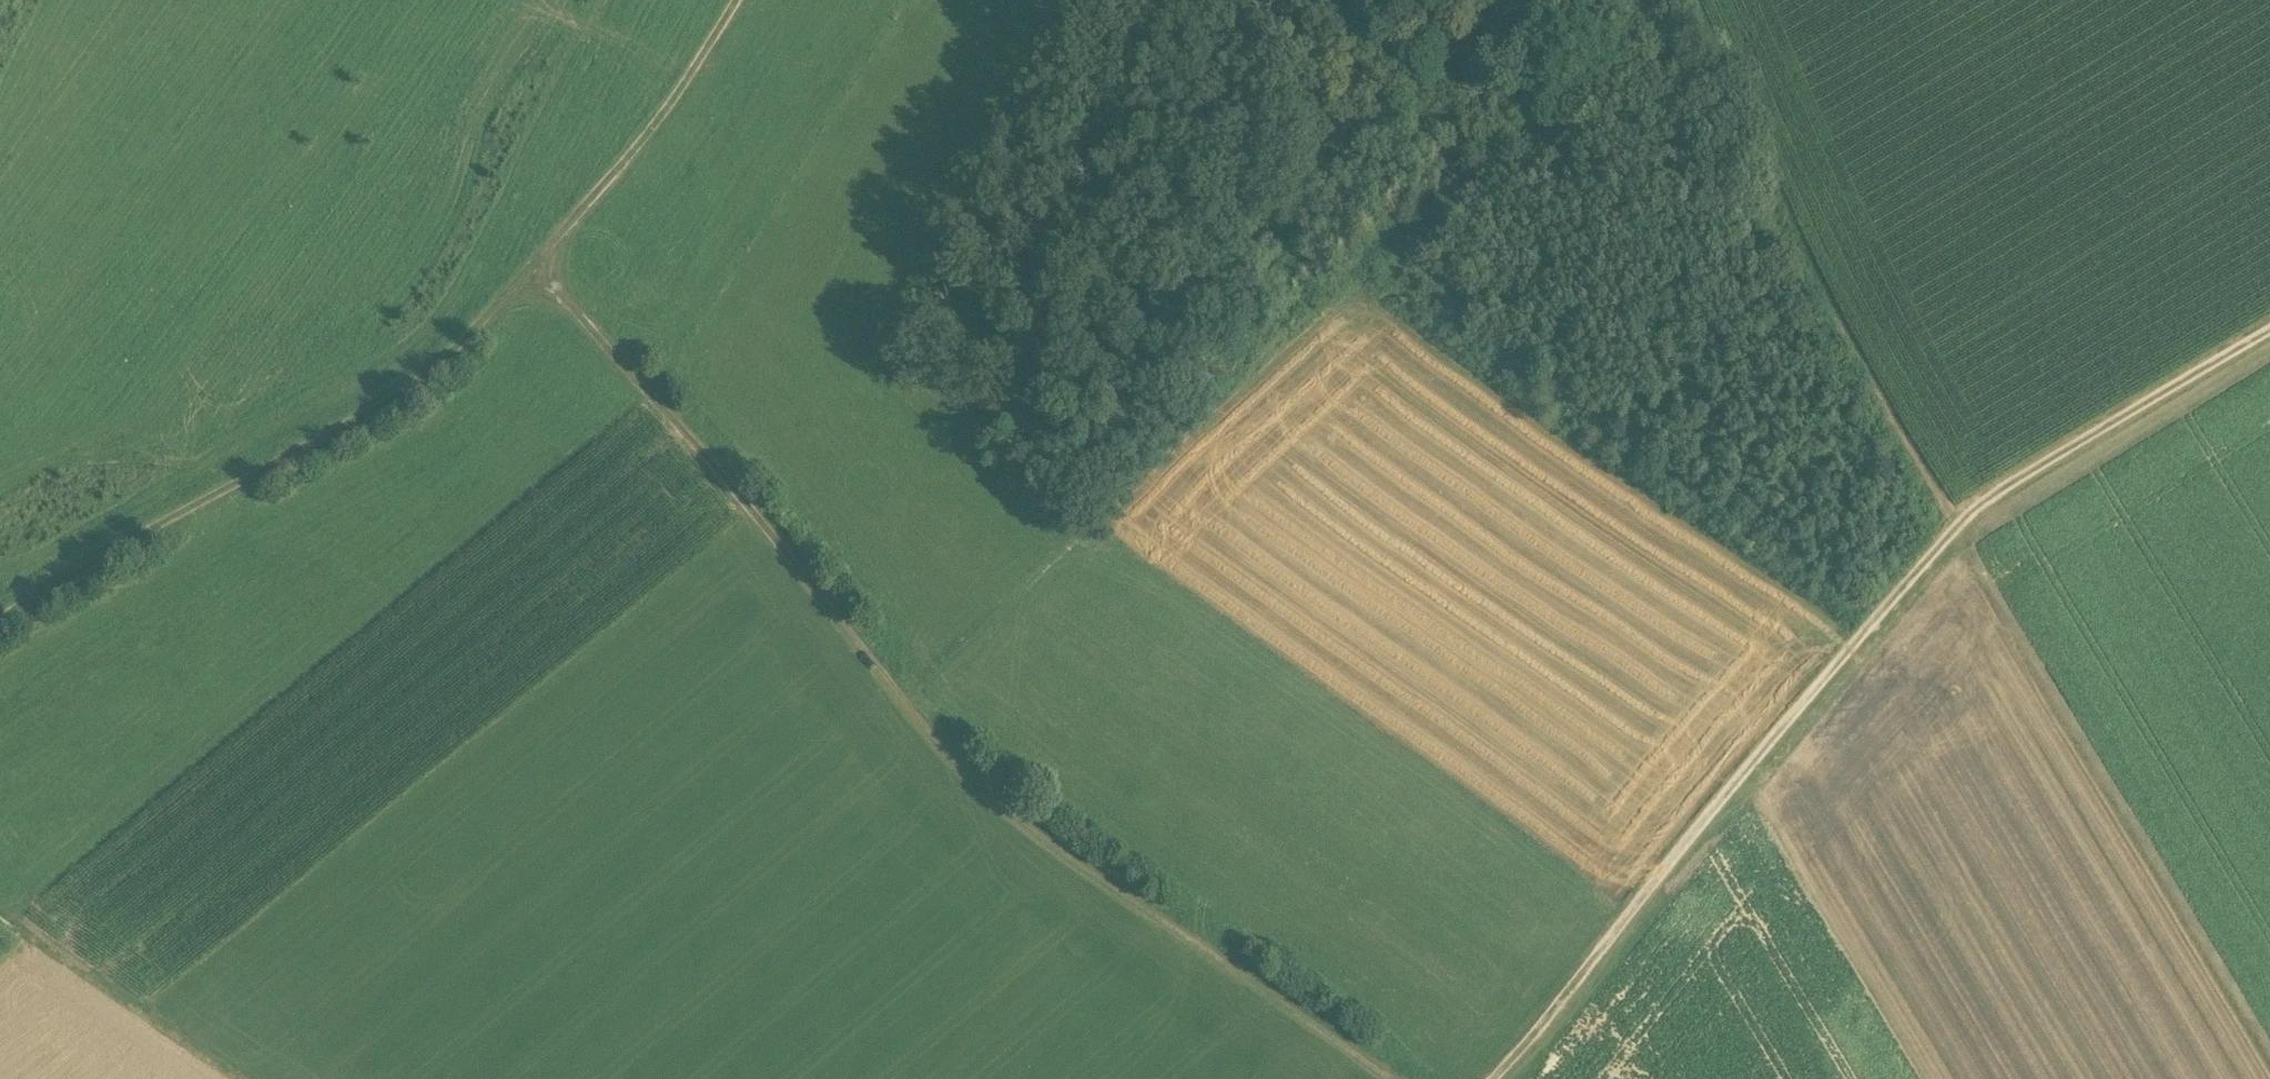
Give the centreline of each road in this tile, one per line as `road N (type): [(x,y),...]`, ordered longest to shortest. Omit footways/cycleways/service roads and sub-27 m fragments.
road 1 (track): [(1399,1078),(1045,839),(966,772),(532,261)]
road 2 (track): [(1488,1078),(1968,508),(2269,328)]
road 3 (track): [(735,0),(664,113),(414,385),(0,618)]
road 4 (track): [(1810,292),(2269,1057)]
road 5 (track): [(902,692),(1351,288)]
road 6 (track): [(234,1078),(0,918)]

